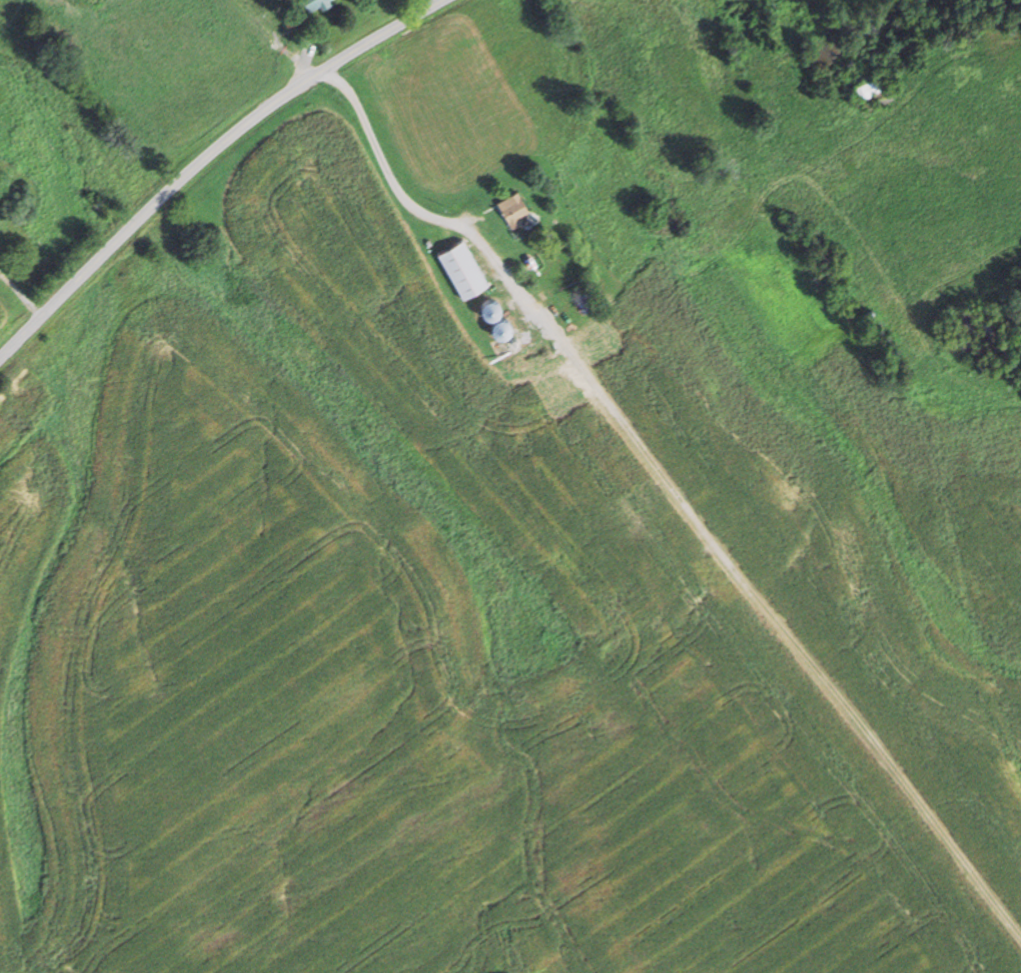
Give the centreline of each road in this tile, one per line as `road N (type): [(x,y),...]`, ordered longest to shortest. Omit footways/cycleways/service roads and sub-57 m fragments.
road 1 (tertiary): [(0,359),(252,121),(443,0)]

